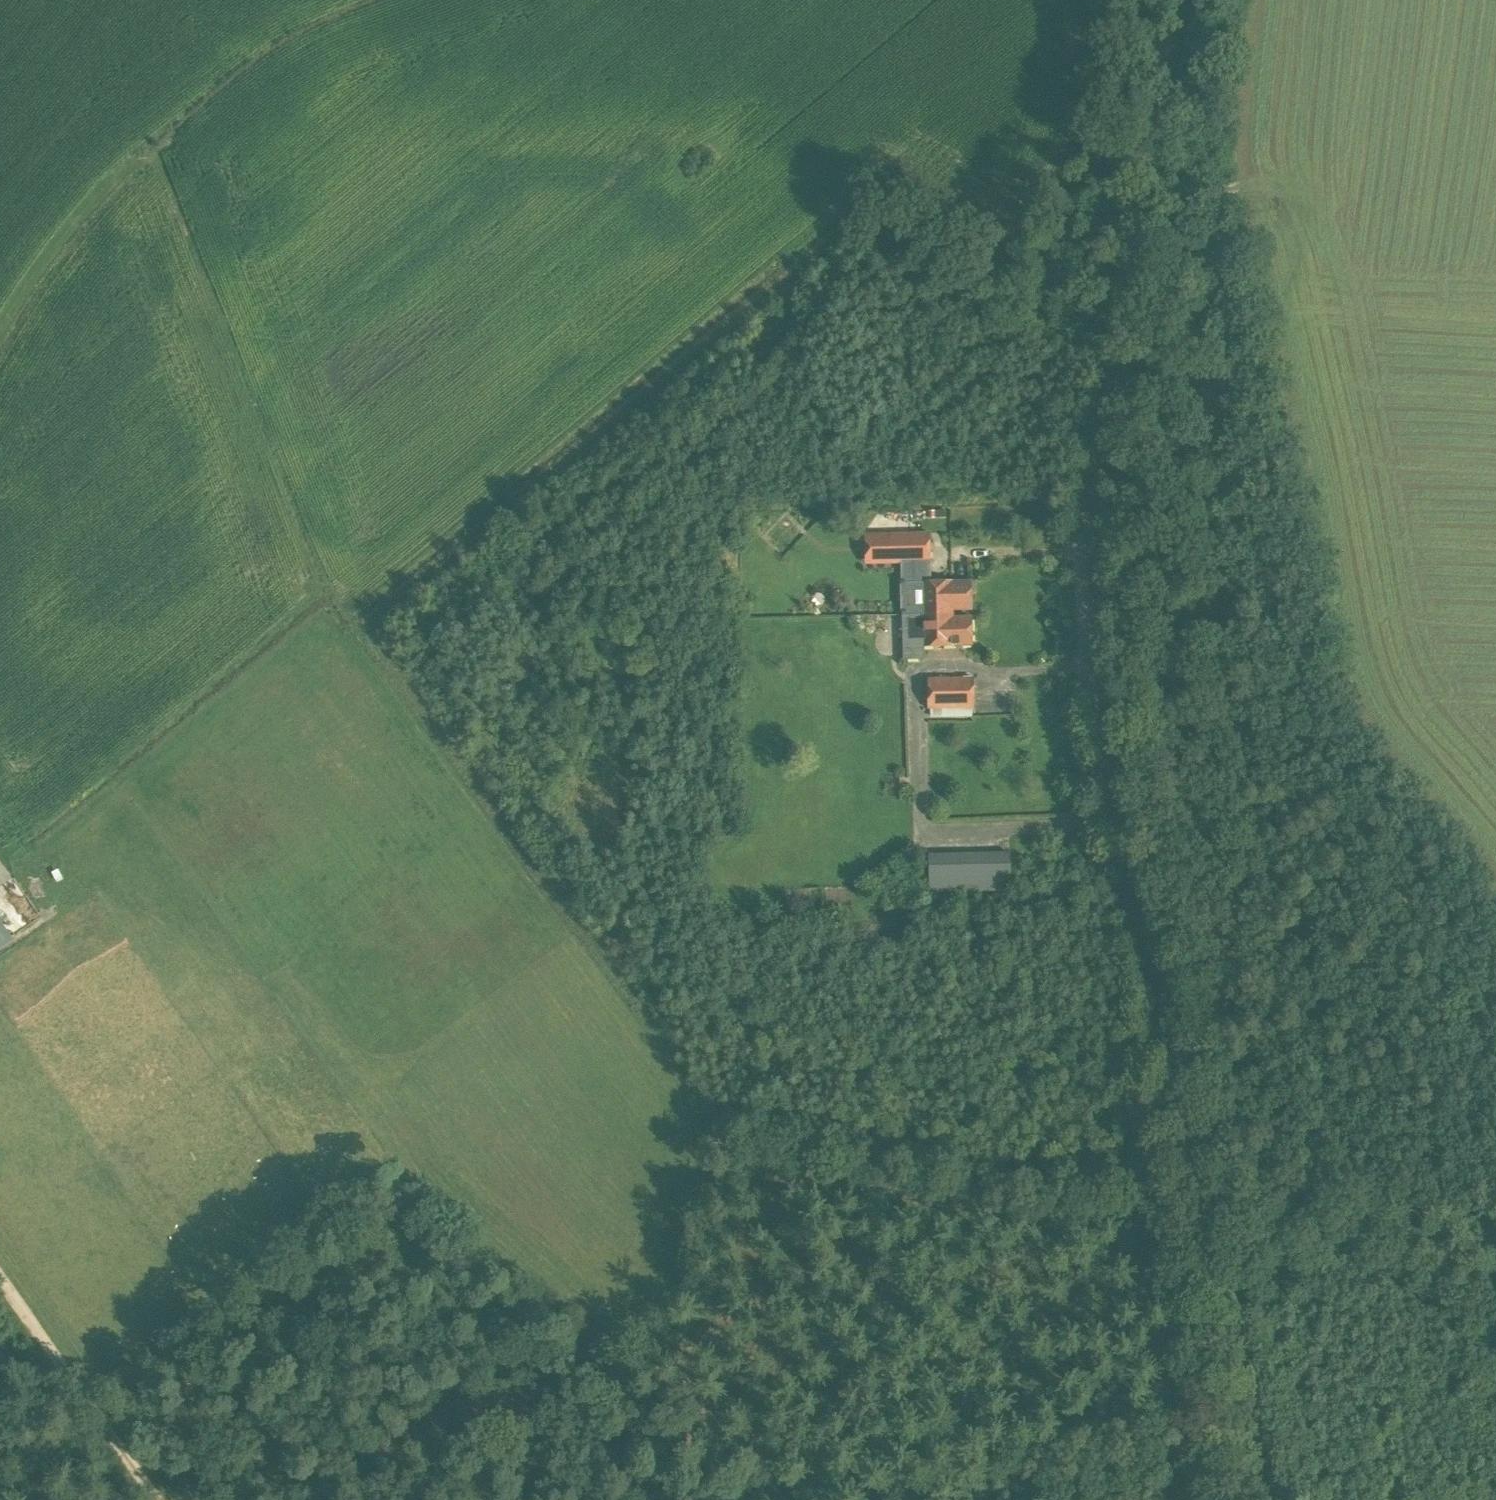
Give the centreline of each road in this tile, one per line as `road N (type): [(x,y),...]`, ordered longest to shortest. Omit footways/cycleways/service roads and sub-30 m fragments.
road 1 (unclassified): [(1237,1499),(1088,655),(1083,549),(1175,0)]
road 2 (track): [(1200,1288),(1314,1227),(1381,1212),(1495,1211)]
road 3 (track): [(155,1499),(0,1290)]

